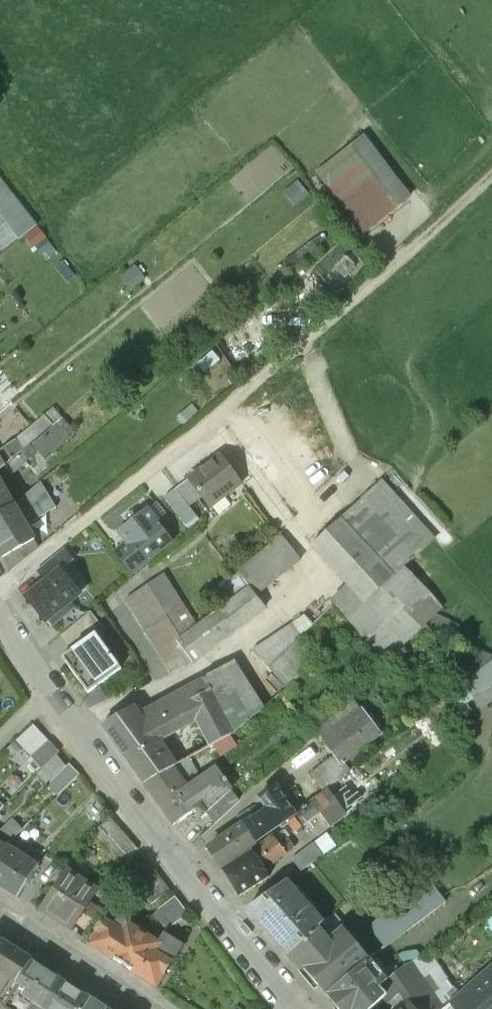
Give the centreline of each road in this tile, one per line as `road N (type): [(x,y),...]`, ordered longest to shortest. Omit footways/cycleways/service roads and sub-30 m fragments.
road 1 (residential): [(295,1008),(127,803),(0,615)]
road 2 (track): [(491,200),(208,419)]
road 3 (residential): [(0,592),(208,419)]
road 4 (residential): [(0,912),(148,1008)]

